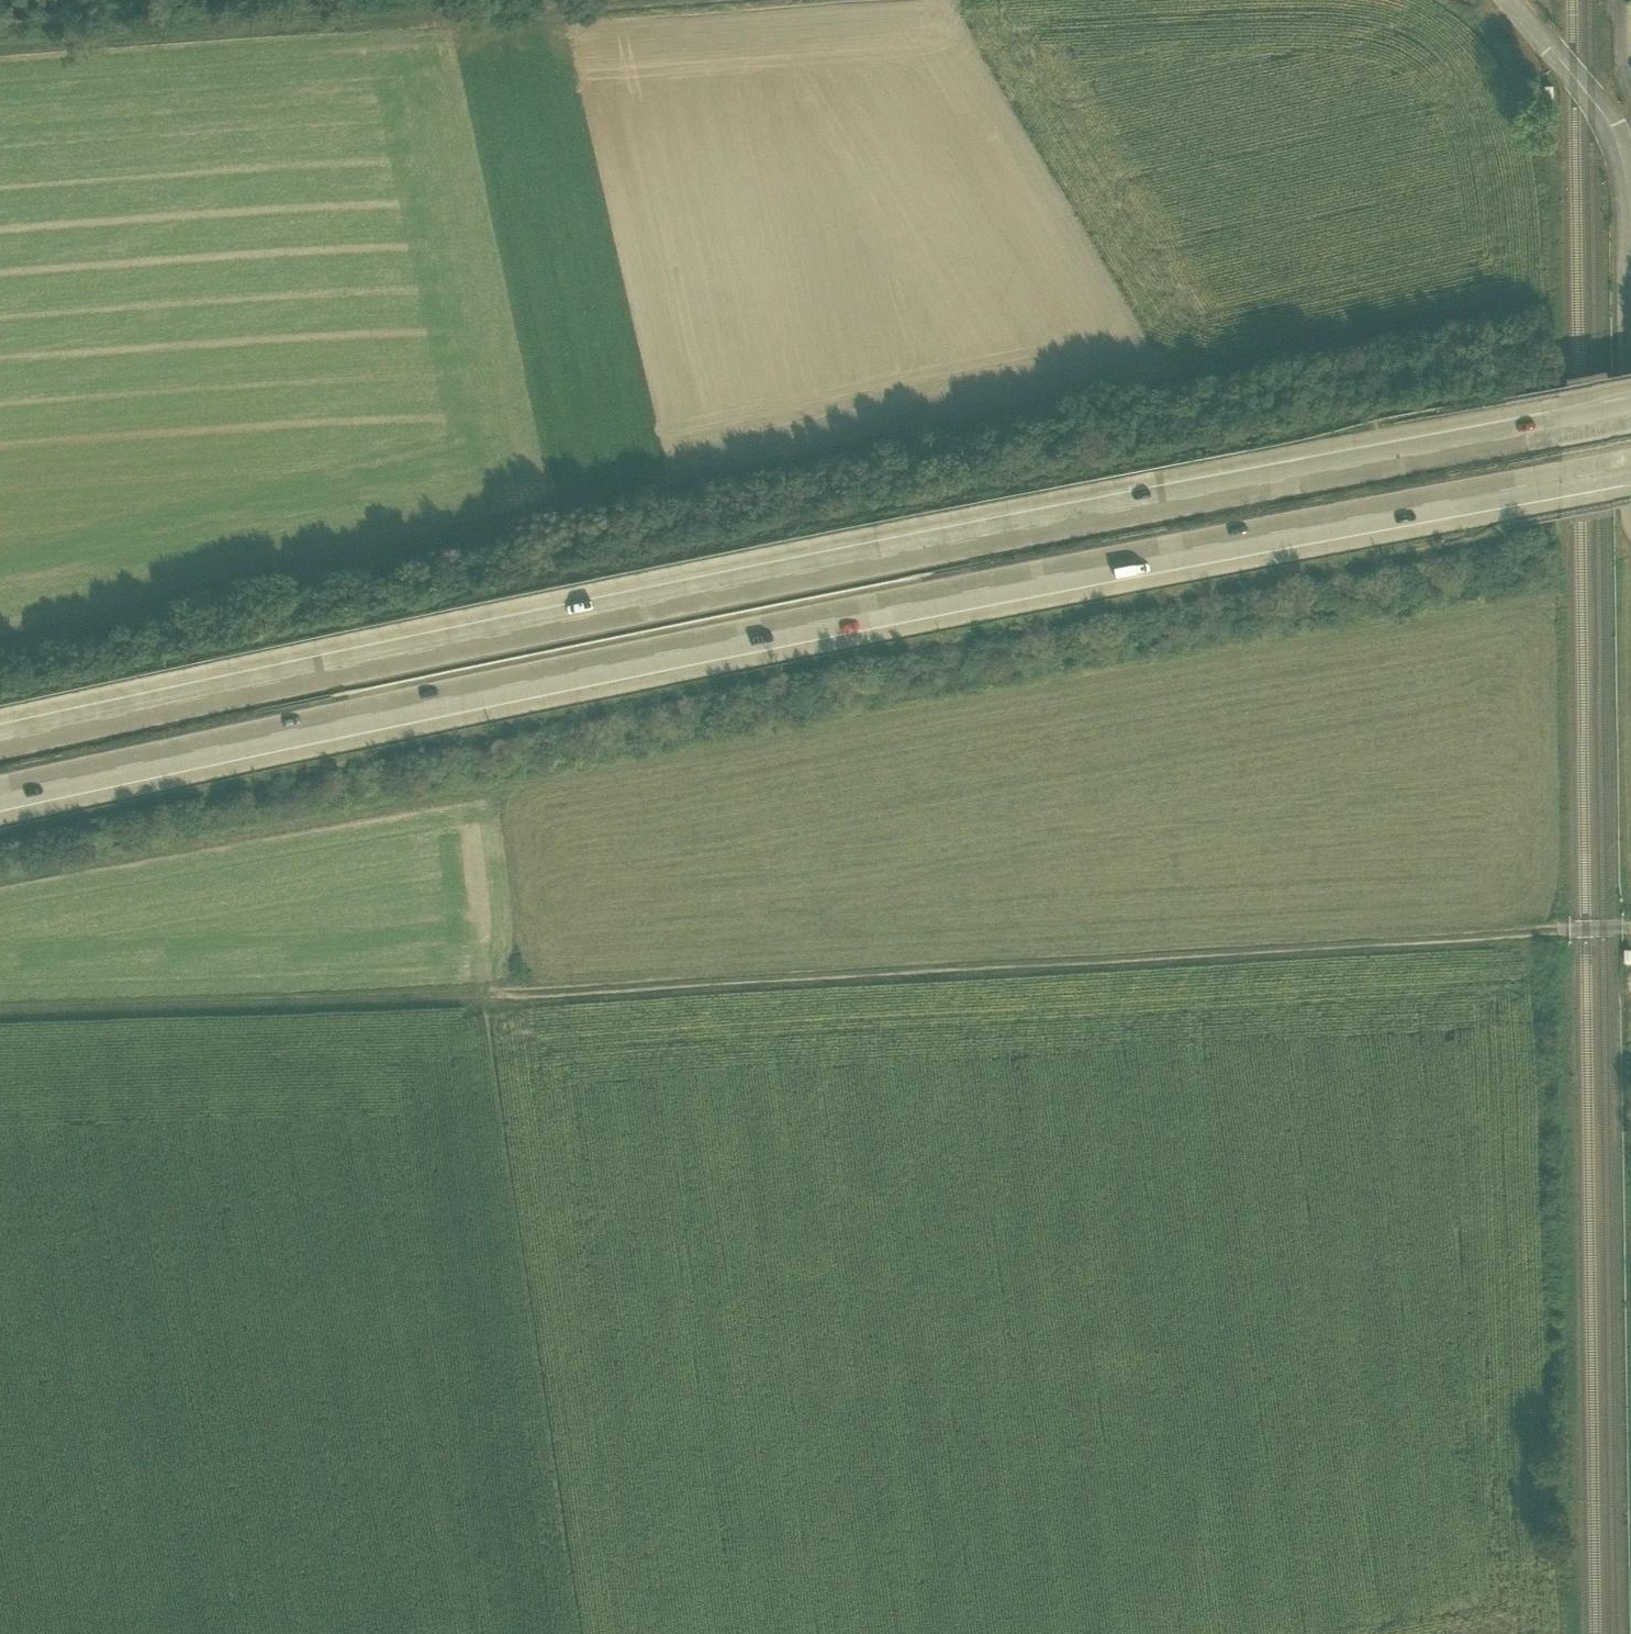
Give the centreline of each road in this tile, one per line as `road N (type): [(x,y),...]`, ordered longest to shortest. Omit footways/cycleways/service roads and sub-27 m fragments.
road 1 (motorway): [(0,797),(1098,569),(1630,468)]
road 2 (motorway): [(1630,417),(661,602),(0,743)]
road 3 (track): [(0,1018),(1630,928)]
road 4 (track): [(657,0),(0,42)]
road 5 (unclassified): [(1630,220),(1630,514)]
road 6 (unclassified): [(1494,0),(1549,47),(1607,118),(1630,207)]

